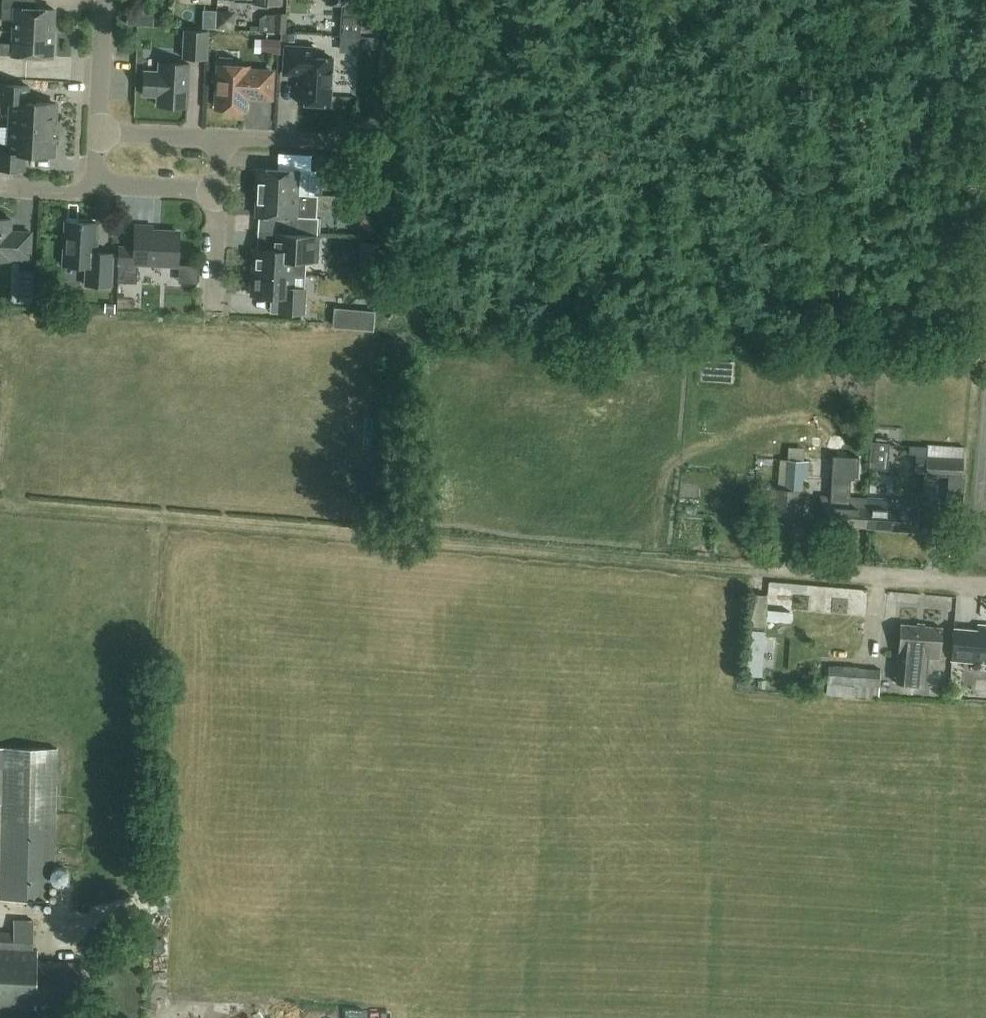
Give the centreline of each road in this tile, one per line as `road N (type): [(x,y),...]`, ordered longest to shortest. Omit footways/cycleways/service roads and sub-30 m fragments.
road 1 (track): [(962,583),(0,506)]
road 2 (track): [(82,1017),(88,944),(97,929),(140,899),(143,885),(156,518)]
road 3 (residential): [(104,133),(104,0)]
road 4 (residential): [(223,191),(99,185)]
road 5 (residential): [(225,139),(104,133)]

